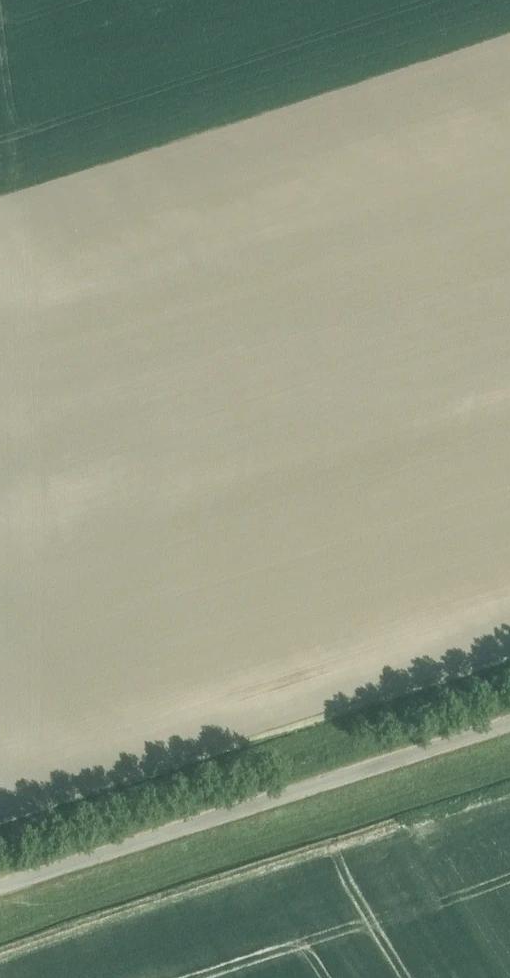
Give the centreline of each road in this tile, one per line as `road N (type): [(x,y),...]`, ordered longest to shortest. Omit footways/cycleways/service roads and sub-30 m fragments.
road 1 (unclassified): [(509,725),(0,889)]

